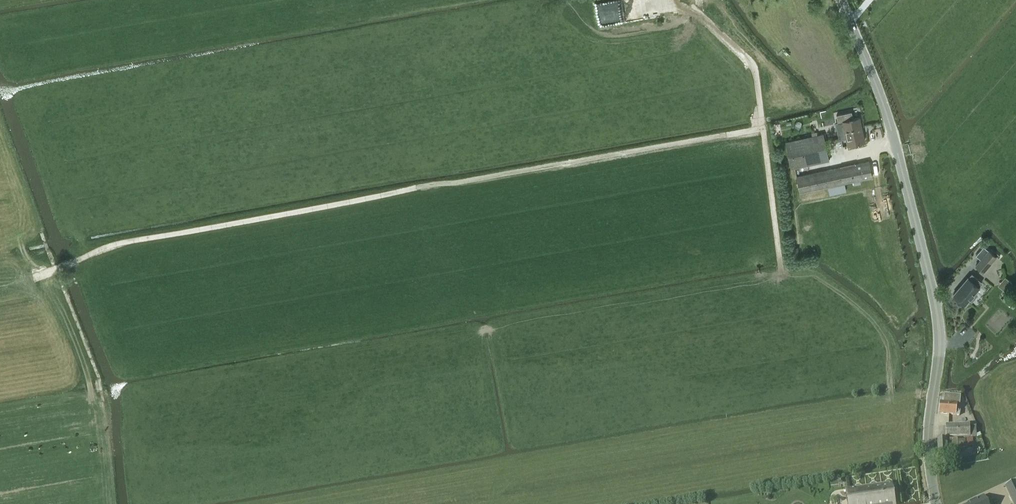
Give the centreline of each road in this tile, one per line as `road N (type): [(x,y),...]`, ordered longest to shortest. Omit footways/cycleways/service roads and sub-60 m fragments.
road 1 (track): [(55,269),(113,244),(764,129),(751,58),(688,8),(650,0)]
road 2 (unclassified): [(941,503),(930,456),(941,315),(897,136),(847,0)]
road 3 (track): [(764,129),(783,273)]

